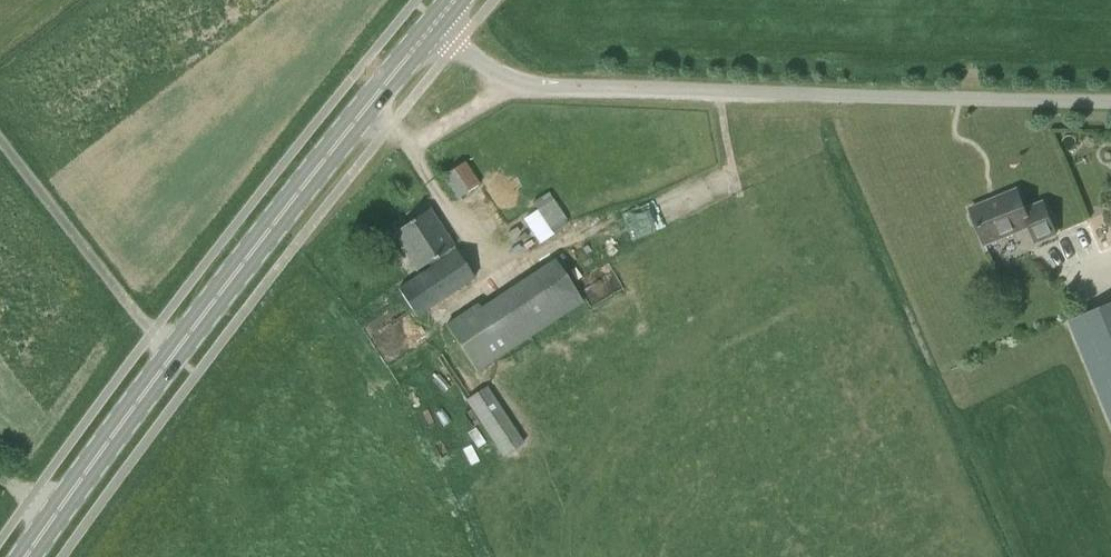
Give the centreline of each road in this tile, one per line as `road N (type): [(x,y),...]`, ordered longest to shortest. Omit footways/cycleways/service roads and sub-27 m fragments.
road 1 (unclassified): [(1110,102),(527,87),(484,68),(436,24)]
road 2 (primary): [(26,556),(144,388),(366,108)]
road 3 (track): [(512,84),(410,144),(390,126)]

